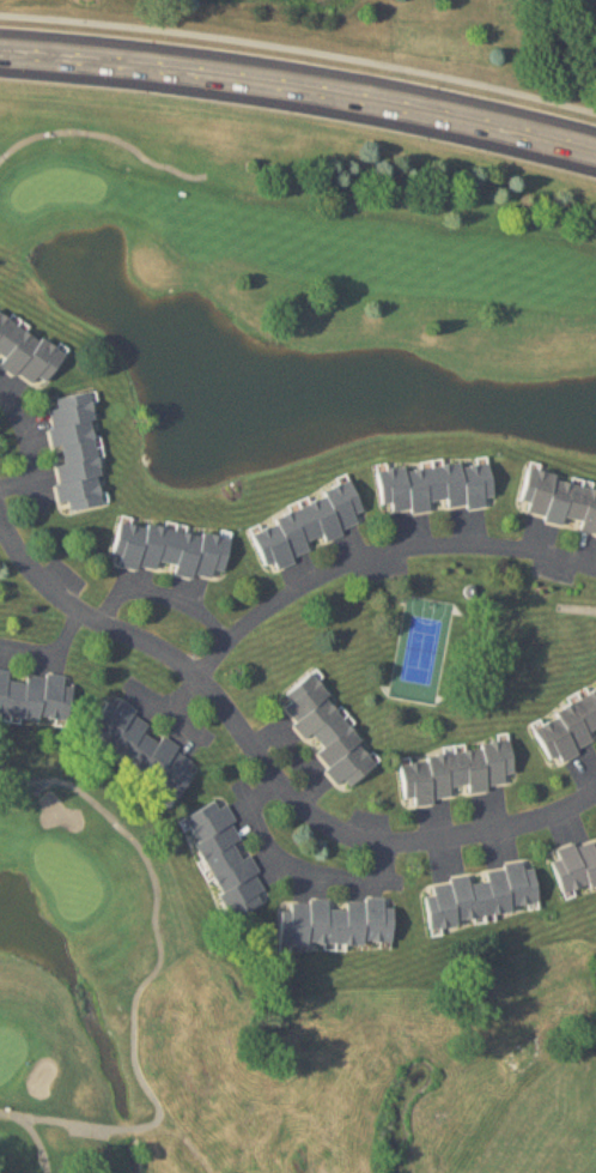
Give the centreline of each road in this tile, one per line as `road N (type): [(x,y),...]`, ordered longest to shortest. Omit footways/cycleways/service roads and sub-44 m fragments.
road 1 (residential): [(0,515),(18,552),(61,599),(181,663),(217,695),(286,791),(346,834),(369,841),(442,839),(537,820),(595,790)]
road 2 (secondary): [(595,145),(354,89),(0,45)]
road 3 (residential): [(595,571),(525,546),(401,542),(358,555),(288,597),(190,671)]

